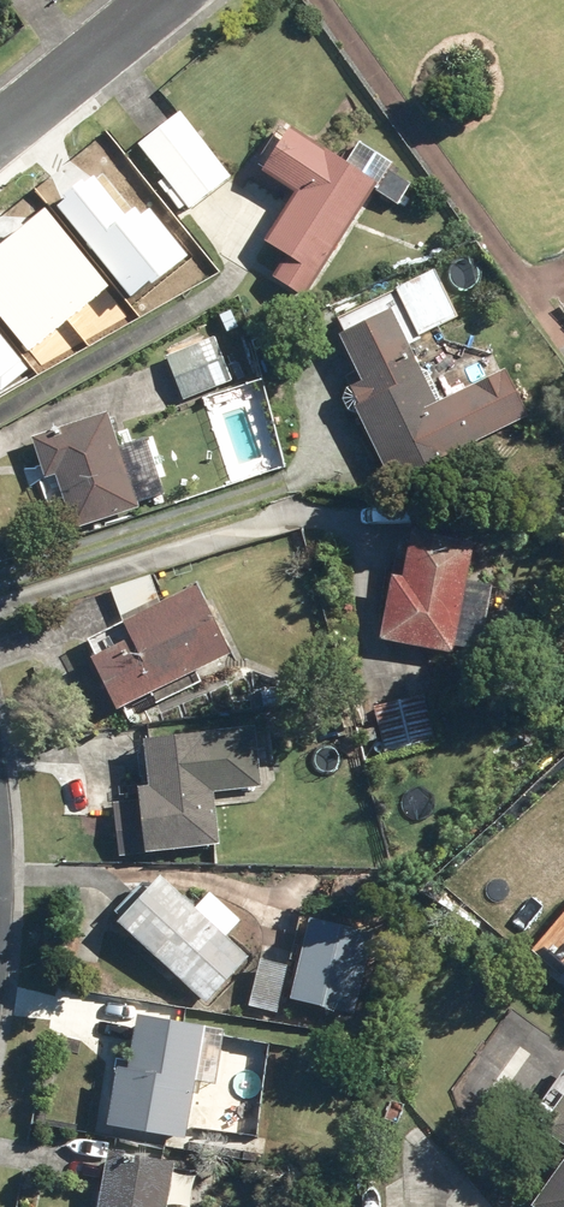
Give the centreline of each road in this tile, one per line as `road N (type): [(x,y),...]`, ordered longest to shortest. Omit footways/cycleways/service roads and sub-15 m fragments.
road 1 (residential): [(0,130),(160,0)]

